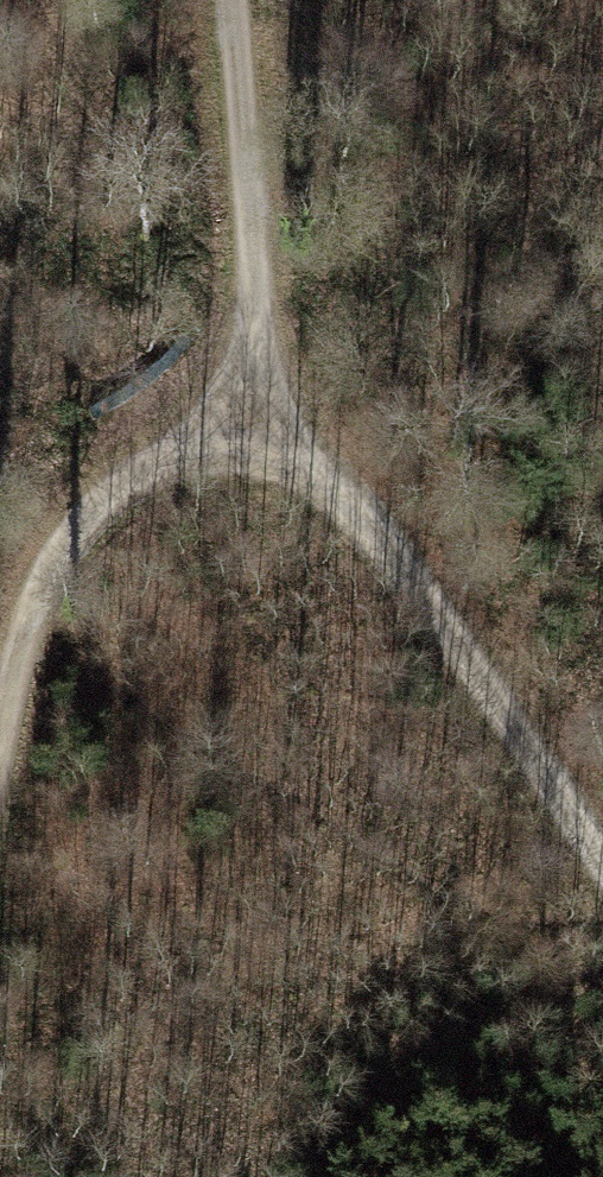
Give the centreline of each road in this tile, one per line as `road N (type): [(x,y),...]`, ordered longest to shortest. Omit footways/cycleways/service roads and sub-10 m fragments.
road 1 (track): [(228,0),(248,266),(244,412),(91,510),(34,602),(0,737)]
road 2 (track): [(244,412),(337,484),(602,864)]

